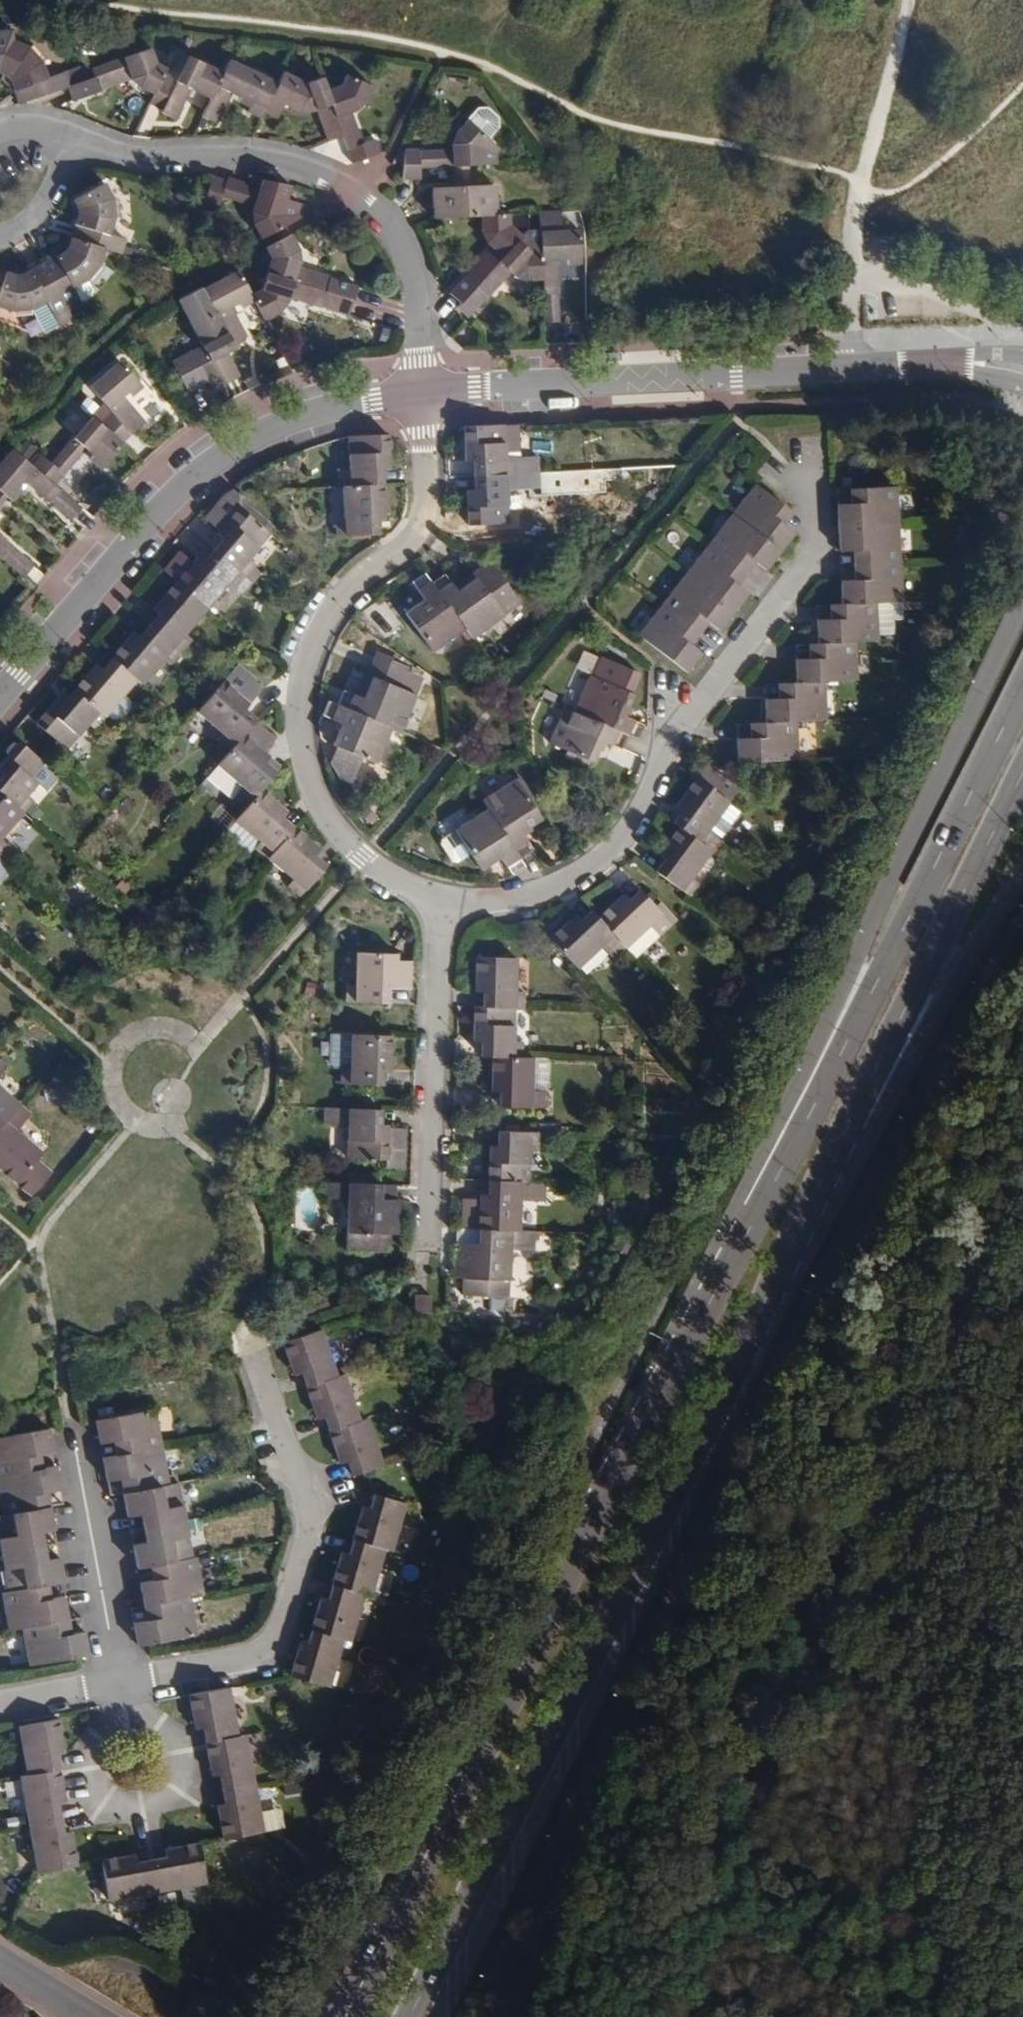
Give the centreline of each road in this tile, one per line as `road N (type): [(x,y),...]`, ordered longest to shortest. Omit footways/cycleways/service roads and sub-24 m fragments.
road 1 (primary): [(416,2016),(887,1050)]
road 2 (primary): [(812,1102),(346,2016)]
road 3 (residential): [(439,895),(541,890),(613,846),(694,706),(818,551),(814,463)]
road 4 (residential): [(423,392),(421,534),(357,580),(334,609),(304,675),(300,731),(307,782),(340,835),(394,880),(439,895)]
road 5 (primary): [(1022,599),(860,947),(812,1102)]
road 6 (tertiary): [(0,698),(177,493),(232,448),(304,413),(423,392)]
road 7 (tertiary): [(423,392),(957,365)]
road 8 (residential): [(64,150),(265,157),(356,192),(397,235),(410,264),(423,392)]
road 9 (primary): [(1022,683),(812,1102)]
road 10 (residential): [(254,1352),(307,1516),(284,1633),(250,1656),(118,1680)]
road 11 (residential): [(430,1270),(439,895)]
road 12 (primary): [(887,1050),(1022,770)]
road 13 (residential): [(70,1424),(118,1680)]
road 14 (residential): [(125,1716),(97,1732),(86,1762),(108,1804),(138,1811),(166,1798),(181,1772),(176,1742)]
road 15 (primary): [(887,1050),(973,944),(1022,865)]
road 16 (track): [(1022,85),(923,174),(885,195),(861,194)]
road 17 (track): [(861,194),(907,0)]
road 18 (residential): [(118,1680),(0,1705)]

